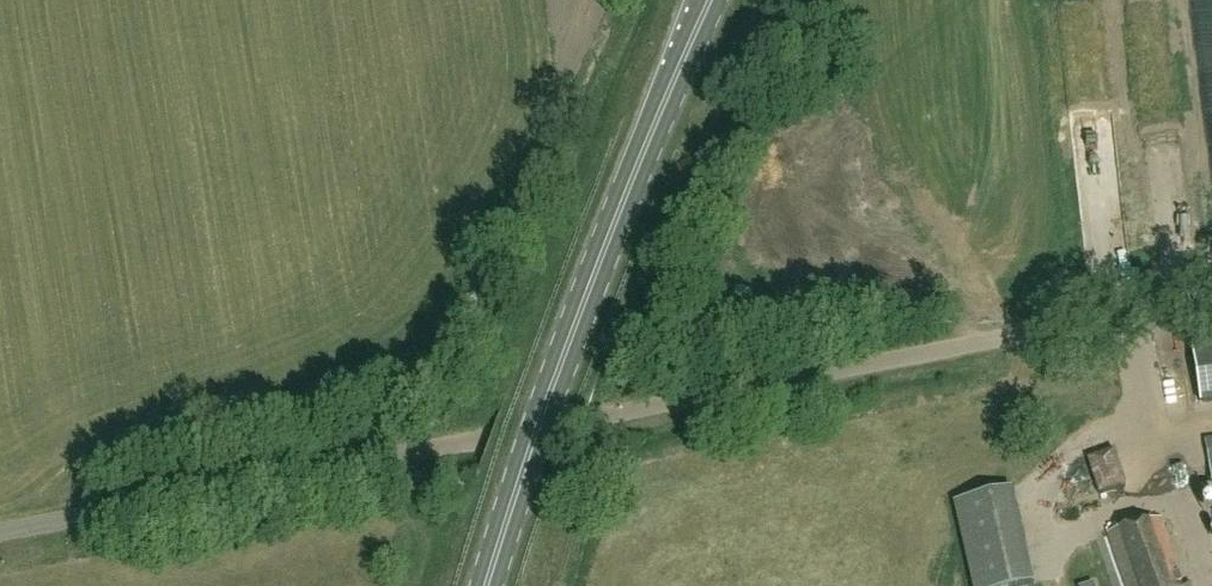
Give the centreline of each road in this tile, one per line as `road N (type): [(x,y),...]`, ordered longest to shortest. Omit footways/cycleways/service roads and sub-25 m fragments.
road 1 (track): [(553,0),(484,231),(453,291),(405,353),(370,378),(90,465),(42,493),(22,525)]
road 2 (unclassified): [(478,442),(1211,299)]
road 3 (primary): [(495,585),(617,223),(713,0)]
road 4 (unclassified): [(478,442),(0,529)]

